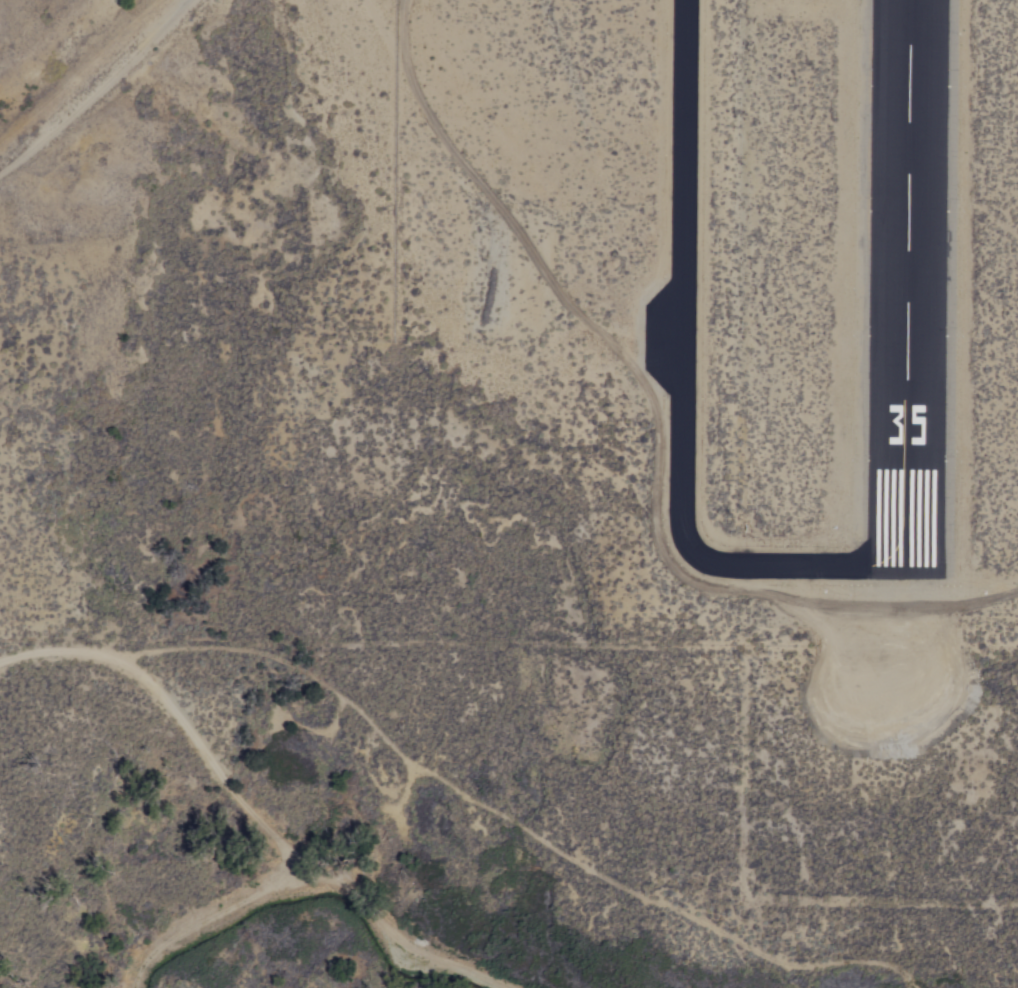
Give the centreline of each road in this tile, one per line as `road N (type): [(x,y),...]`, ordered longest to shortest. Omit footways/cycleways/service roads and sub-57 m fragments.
road 1 (track): [(911,987),(896,972),(860,963),(776,961),(618,884),(413,758),(336,690),(280,659),(217,645),(85,651)]
road 2 (track): [(510,987),(419,955),(348,883),(280,843),(185,713),(140,668),(85,651),(0,661)]

